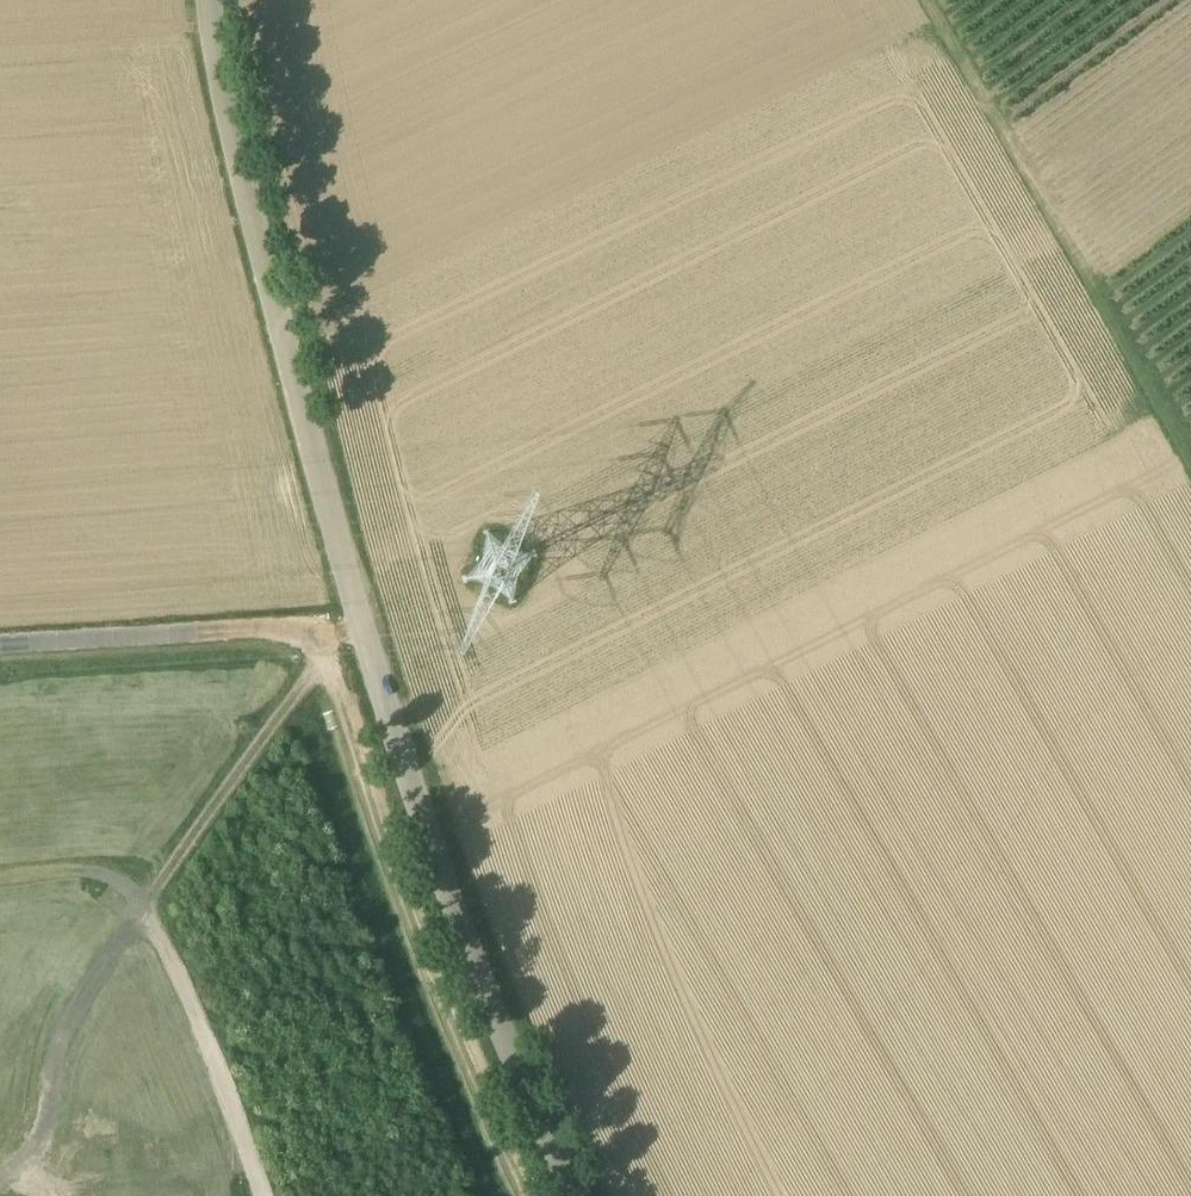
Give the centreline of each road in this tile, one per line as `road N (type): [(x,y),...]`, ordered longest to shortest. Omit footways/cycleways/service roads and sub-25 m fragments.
road 1 (unclassified): [(571,1195),(443,901),(392,758),(261,308),(206,80),(196,0)]
road 2 (track): [(0,650),(267,630),(296,636),(323,654),(310,687),(139,925),(85,1015),(49,1101)]
road 3 (track): [(506,1195),(352,859),(321,711),(297,701)]
road 4 (track): [(0,883),(69,872),(139,925),(193,1014),(265,1195)]

